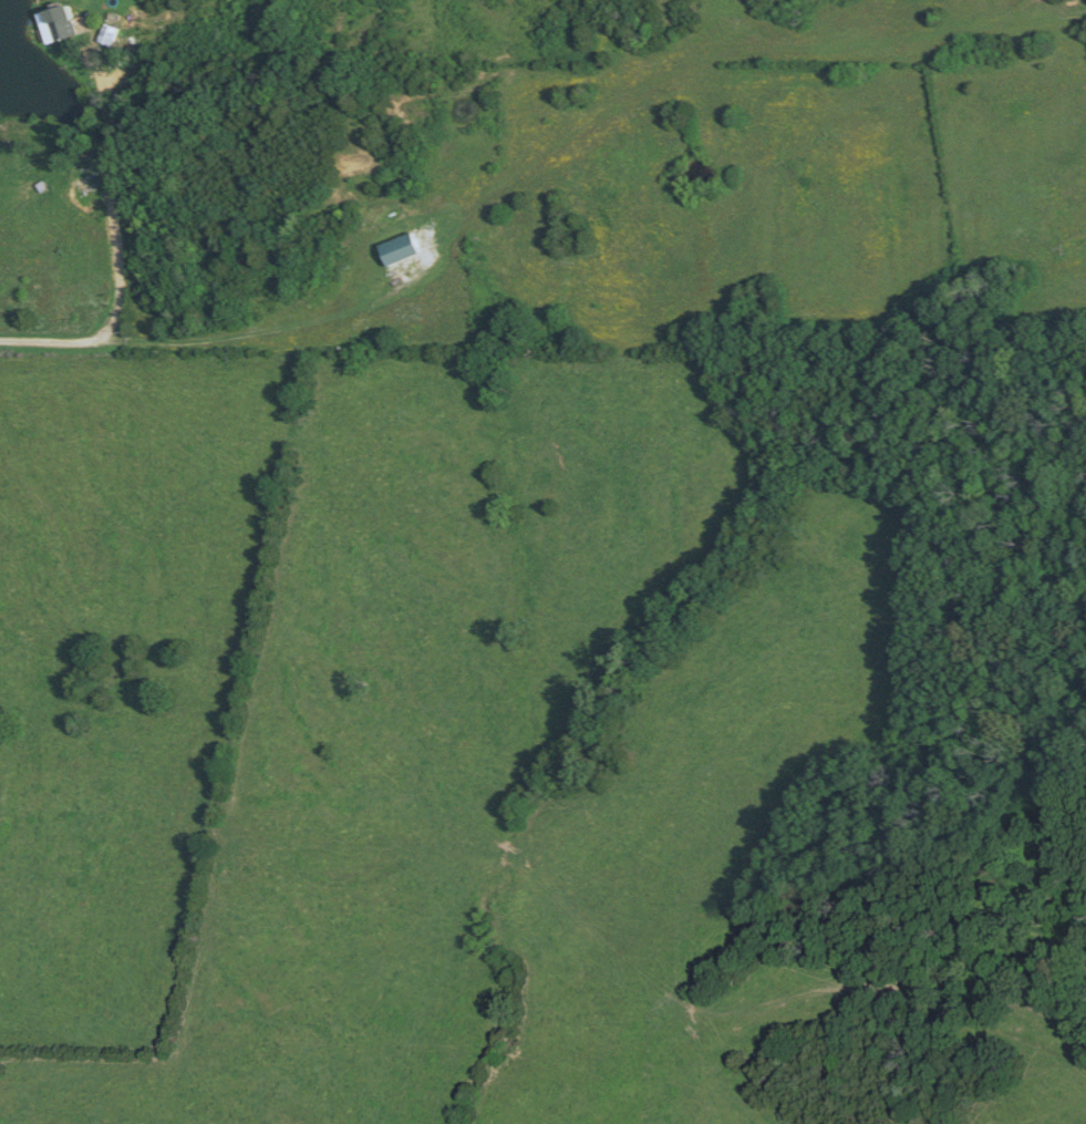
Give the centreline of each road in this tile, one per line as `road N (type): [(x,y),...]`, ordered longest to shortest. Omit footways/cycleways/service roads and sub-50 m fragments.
road 1 (residential): [(0,343),(255,338),(384,301),(411,278),(413,257)]

